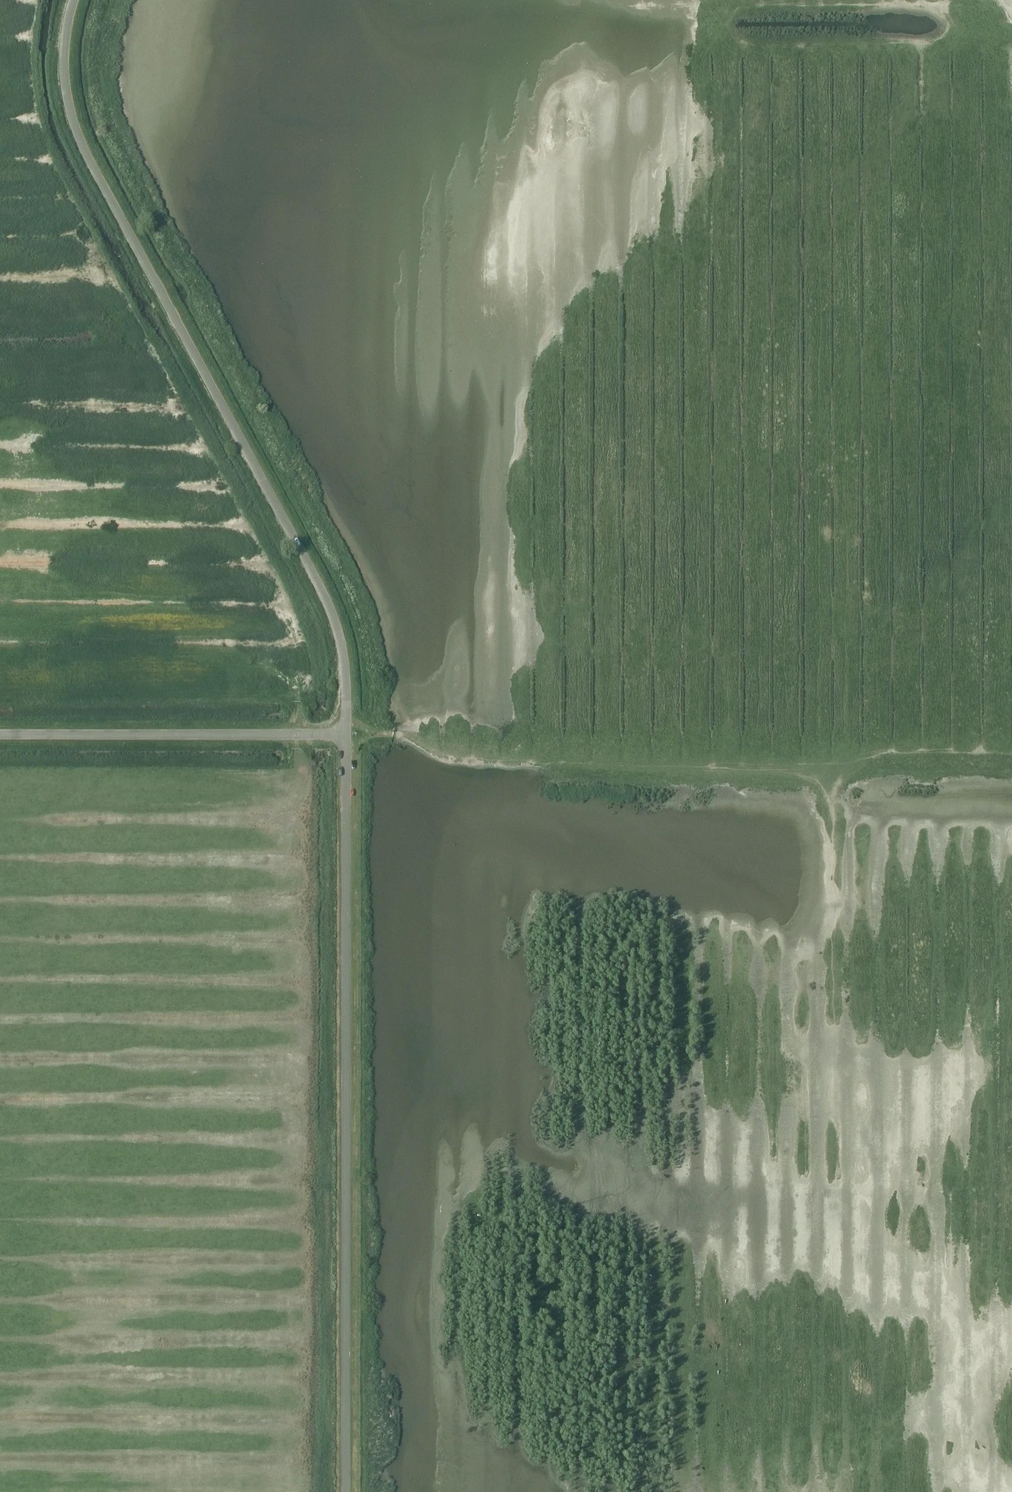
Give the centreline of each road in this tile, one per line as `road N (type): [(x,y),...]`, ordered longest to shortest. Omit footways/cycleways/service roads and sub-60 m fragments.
road 1 (unclassified): [(346,733),(344,659),(328,604),(78,140),(65,79),(74,0)]
road 2 (unclassified): [(346,1491),(346,733)]
road 3 (unclassified): [(346,733),(0,735)]

